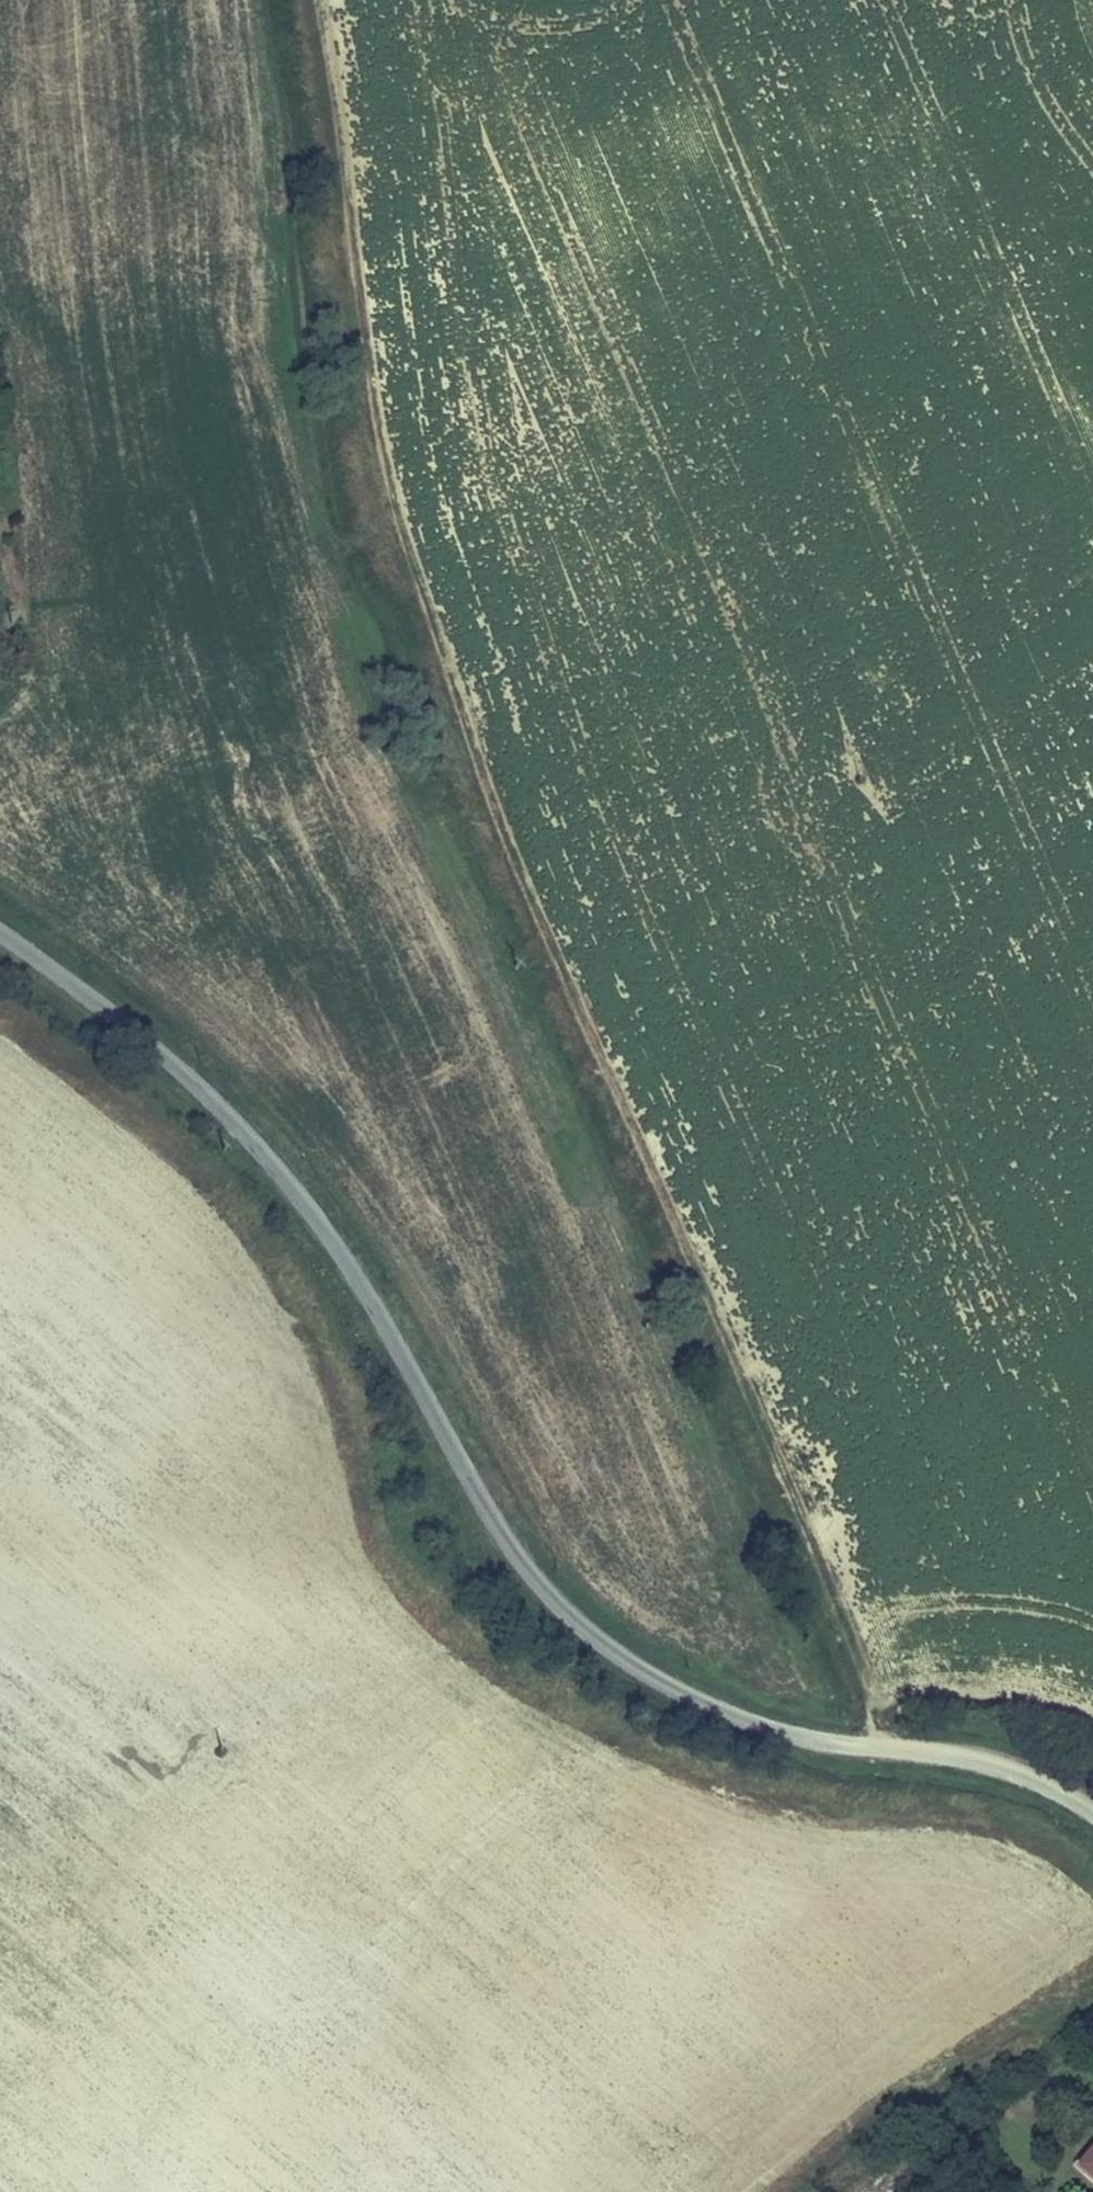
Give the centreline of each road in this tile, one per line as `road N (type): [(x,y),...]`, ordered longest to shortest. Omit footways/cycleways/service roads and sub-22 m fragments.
road 1 (track): [(333,0),(355,271),(508,768),(786,1415),(878,1754)]
road 2 (unclassified): [(0,941),(210,1103),(297,1196),(377,1313),(465,1500),(543,1602),(602,1654),(671,1697),(766,1735),(878,1754),(993,1756),(1051,1774),(1092,1800)]

